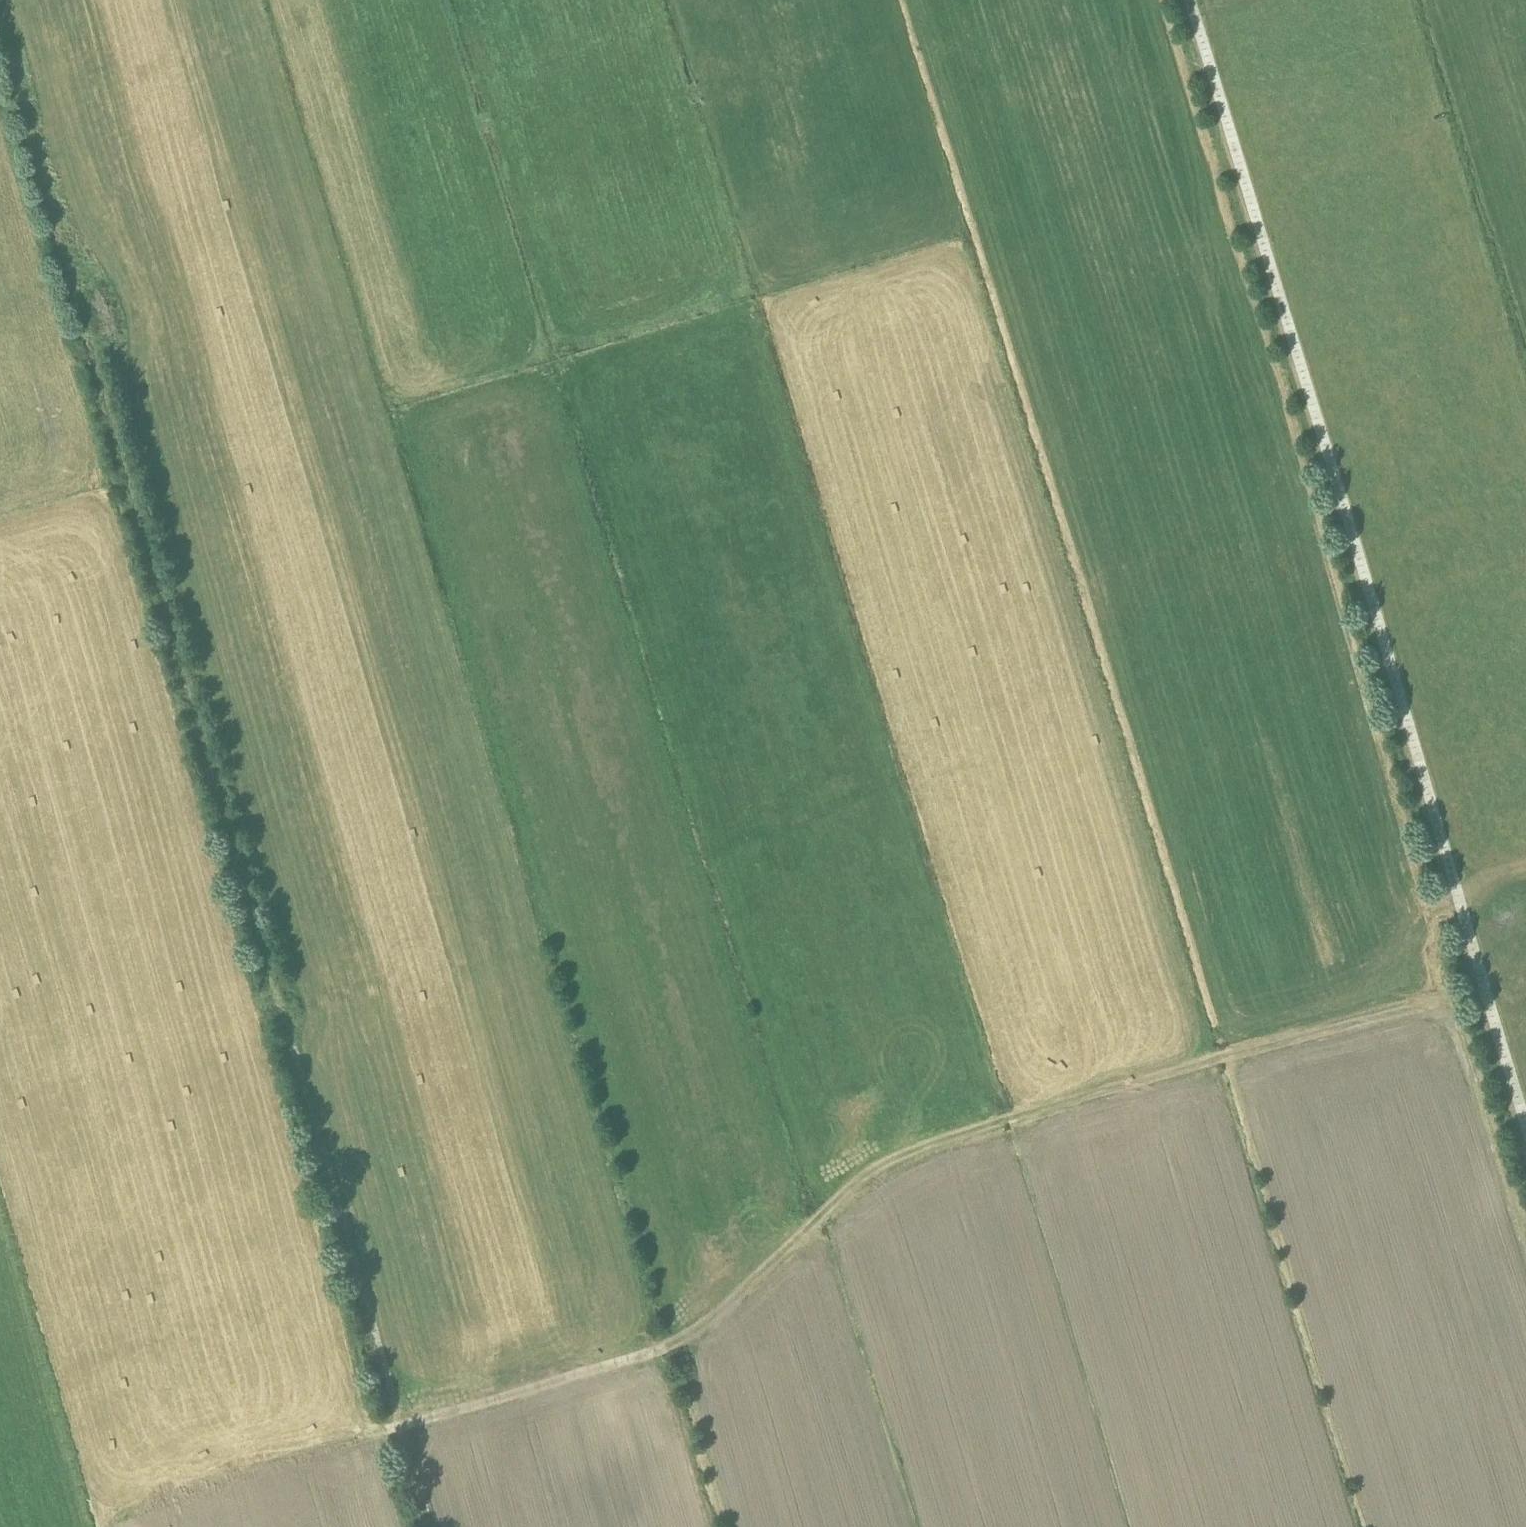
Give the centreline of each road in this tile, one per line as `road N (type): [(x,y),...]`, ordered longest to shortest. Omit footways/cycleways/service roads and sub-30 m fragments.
road 1 (track): [(1525,1131),(1190,0)]

